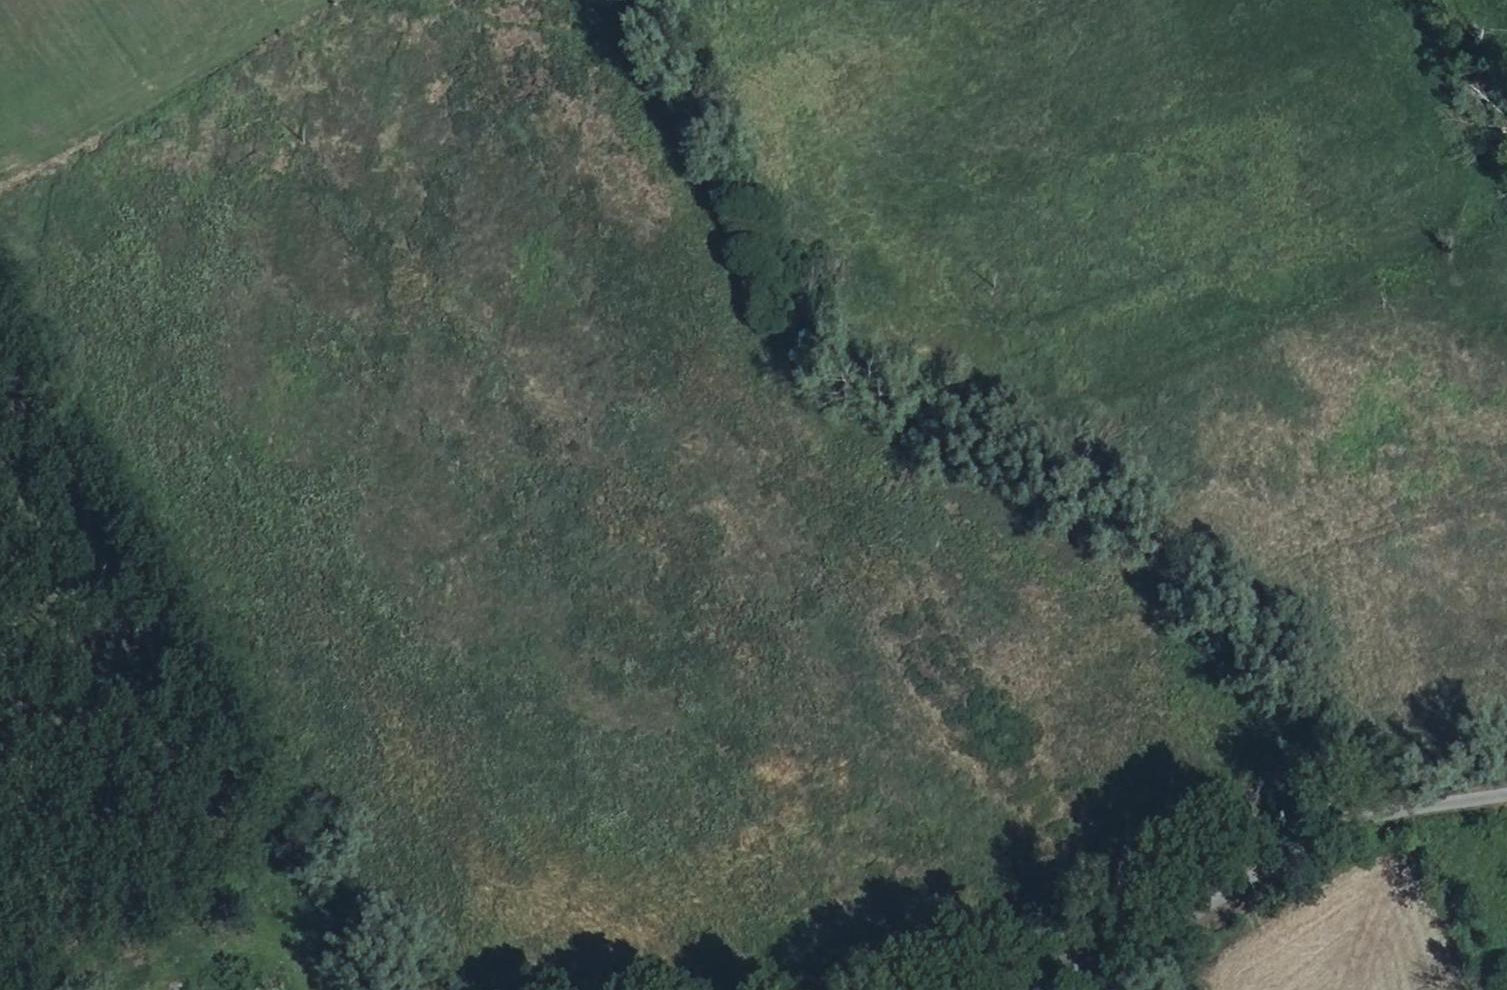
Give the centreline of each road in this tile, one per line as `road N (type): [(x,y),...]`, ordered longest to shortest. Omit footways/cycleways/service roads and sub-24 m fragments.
road 1 (unclassified): [(1506,790),(1372,813),(1270,856),(1090,969),(1037,989)]

